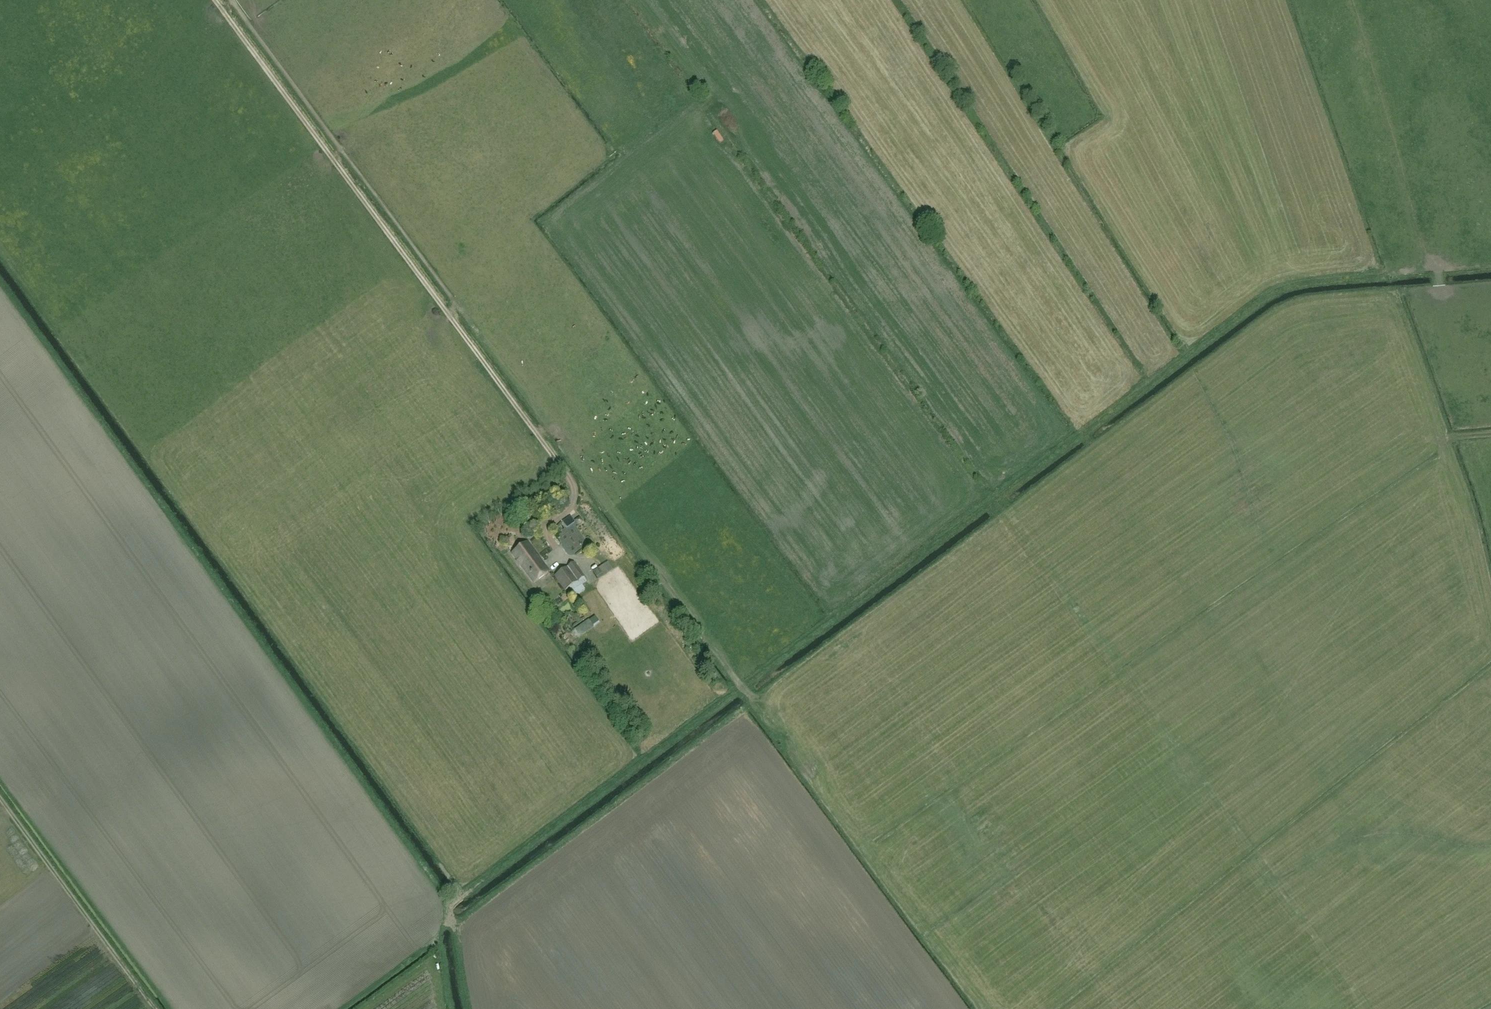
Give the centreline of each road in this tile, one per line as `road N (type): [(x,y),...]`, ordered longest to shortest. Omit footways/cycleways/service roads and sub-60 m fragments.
road 1 (track): [(216,0),(568,474),(572,507),(548,526)]
road 2 (track): [(450,315),(460,306),(234,0)]
road 3 (track): [(1490,434),(1445,434),(1390,278)]

